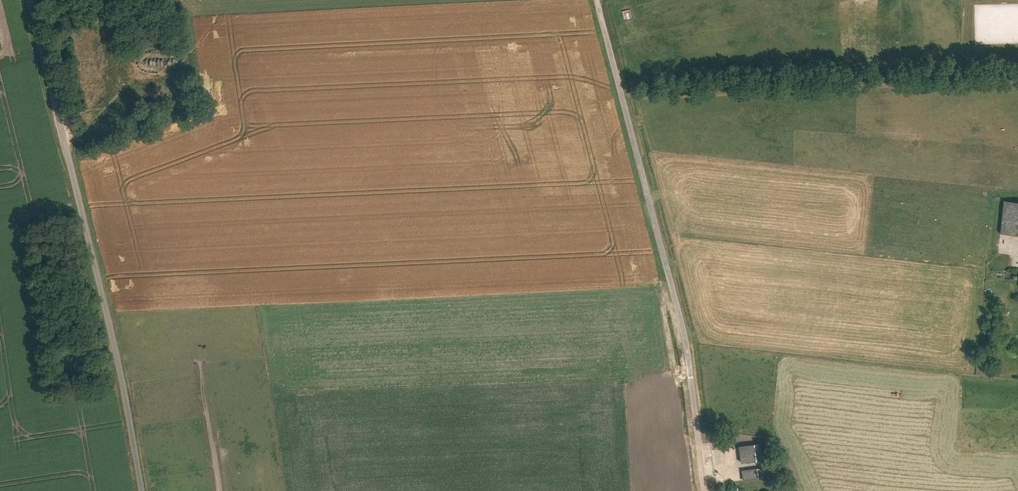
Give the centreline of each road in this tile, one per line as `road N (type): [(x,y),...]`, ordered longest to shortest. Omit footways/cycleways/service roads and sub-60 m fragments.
road 1 (unclassified): [(705,490),(685,339),(596,0)]
road 2 (unclassified): [(141,490),(30,0)]

